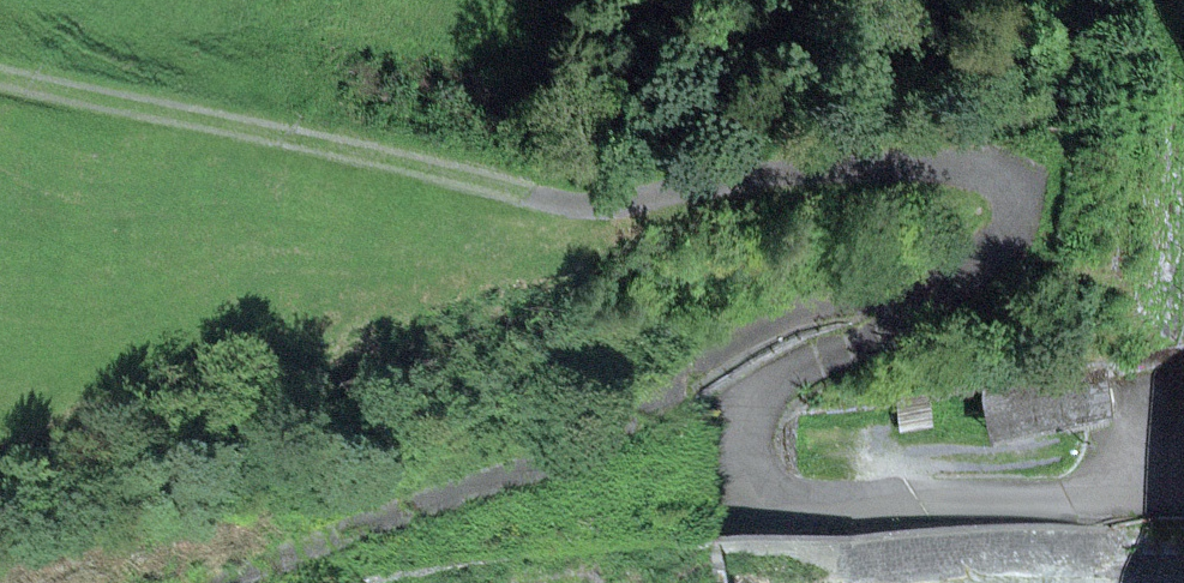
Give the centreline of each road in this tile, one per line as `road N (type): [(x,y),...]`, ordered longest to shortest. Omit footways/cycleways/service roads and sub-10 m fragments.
road 1 (track): [(0,74),(594,208),(940,166),(1002,177),(1009,214),(997,239),(934,297)]
road 2 (track): [(934,297),(817,307),(598,420),(141,582)]

